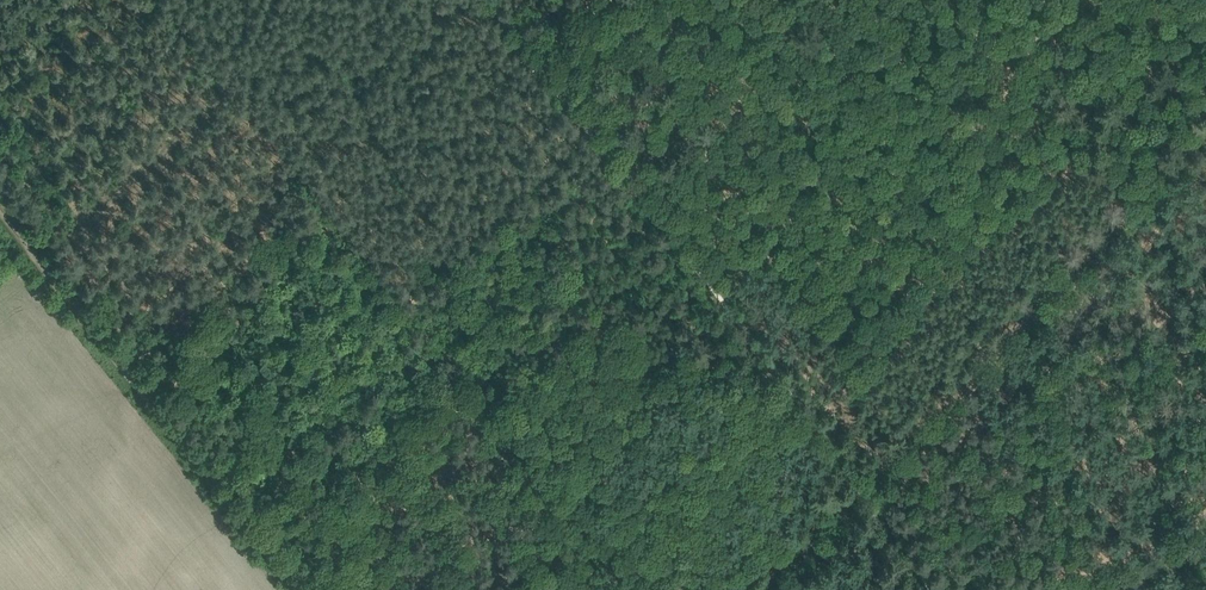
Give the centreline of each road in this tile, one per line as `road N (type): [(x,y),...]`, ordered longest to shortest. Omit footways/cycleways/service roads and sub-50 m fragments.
road 1 (track): [(771,589),(1205,133)]
road 2 (track): [(301,589),(0,214)]

